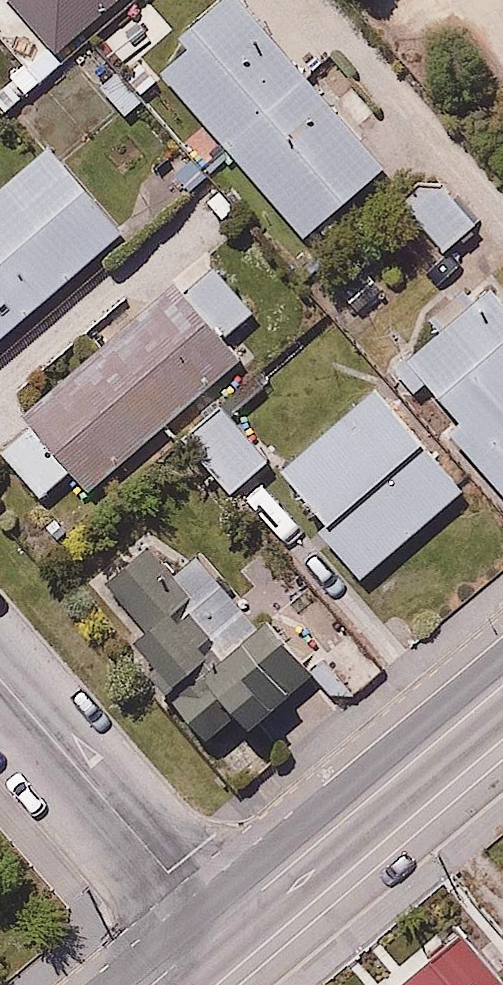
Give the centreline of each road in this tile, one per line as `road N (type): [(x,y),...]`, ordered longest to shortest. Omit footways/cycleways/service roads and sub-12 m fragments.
road 1 (primary): [(502,685),(218,928)]
road 2 (residential): [(0,673),(218,928)]

